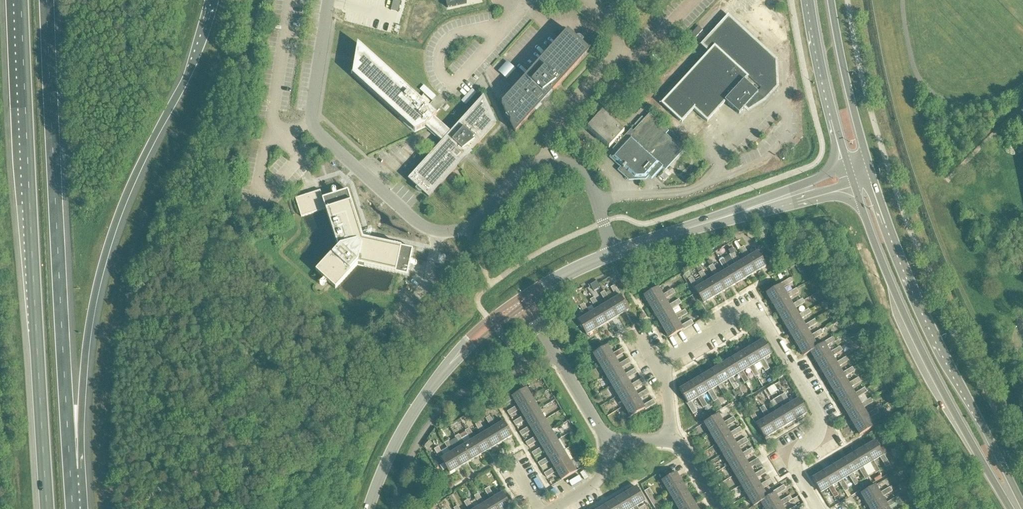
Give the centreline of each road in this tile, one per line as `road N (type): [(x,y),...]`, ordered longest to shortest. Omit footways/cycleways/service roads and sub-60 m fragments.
road 1 (motorway): [(22,0),(47,508)]
road 2 (motorway): [(70,471),(108,245),(215,0)]
road 3 (motorway): [(70,471),(49,0)]
road 4 (residential): [(328,0),(312,125),(418,224),(436,233),(465,229),(524,170),(550,161)]
road 5 (primary): [(1022,508),(923,310),(870,170)]
road 6 (primary): [(854,186),(923,360),(1014,508)]
road 7 (residential): [(656,365),(745,313),(759,315),(820,421),(795,463),(819,508)]
road 8 (primary): [(870,170),(830,0)]
road 9 (primary): [(810,0),(848,166)]
road 10 (residential): [(607,17),(617,30),(617,51),(557,123),(550,161)]
road 11 (unclassified): [(523,300),(612,440)]
road 12 (tertiary): [(443,374),(401,433),(369,508)]
road 13 (residential): [(501,32),(453,84),(439,68),(441,48),(475,30)]
road 14 (tertiary): [(848,166),(732,216)]
road 15 (tertiary): [(732,216),(854,186)]
road 16 (tertiary): [(732,216),(614,253)]
road 17 (residential): [(550,161),(583,173),(614,253)]

